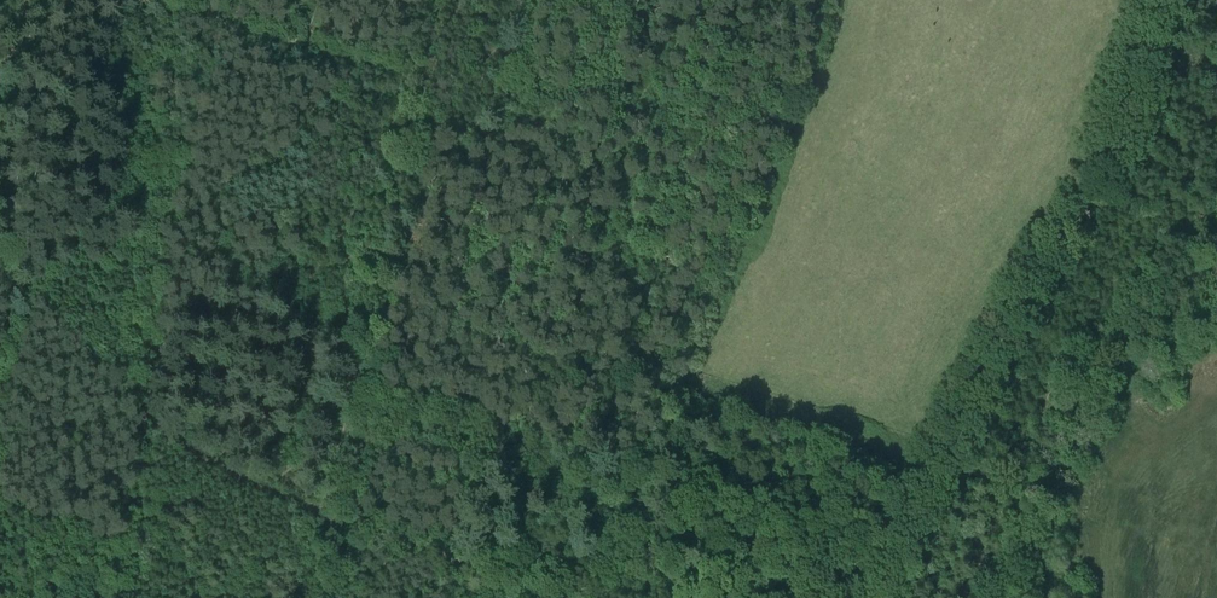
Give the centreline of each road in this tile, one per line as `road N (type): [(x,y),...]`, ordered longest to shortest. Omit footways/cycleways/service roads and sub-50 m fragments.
road 1 (track): [(874,597),(966,408),(1112,145),(1156,0)]

